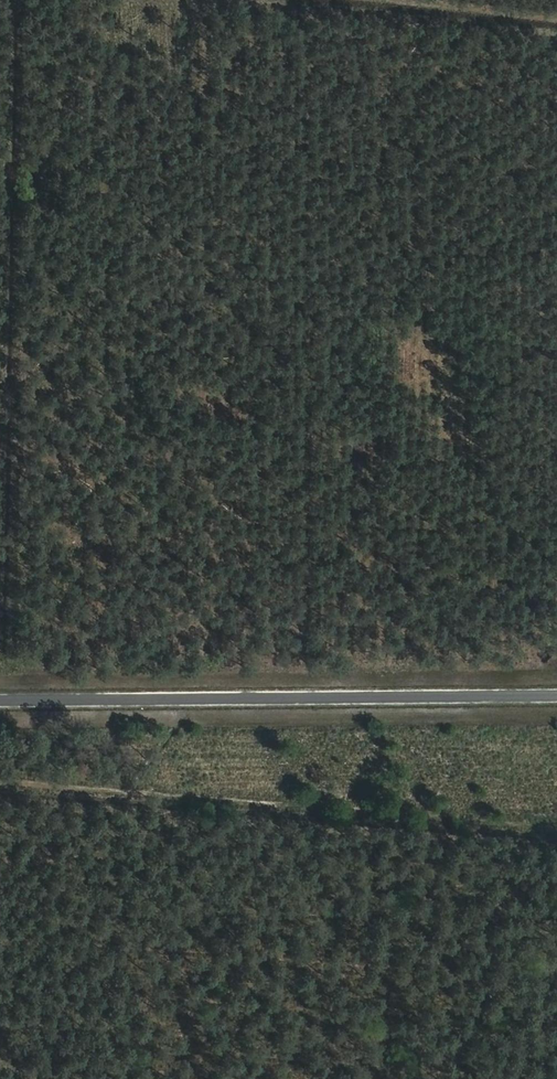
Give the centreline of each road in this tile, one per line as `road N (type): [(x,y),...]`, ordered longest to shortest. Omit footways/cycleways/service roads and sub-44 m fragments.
road 1 (tertiary): [(0,701),(556,697)]

